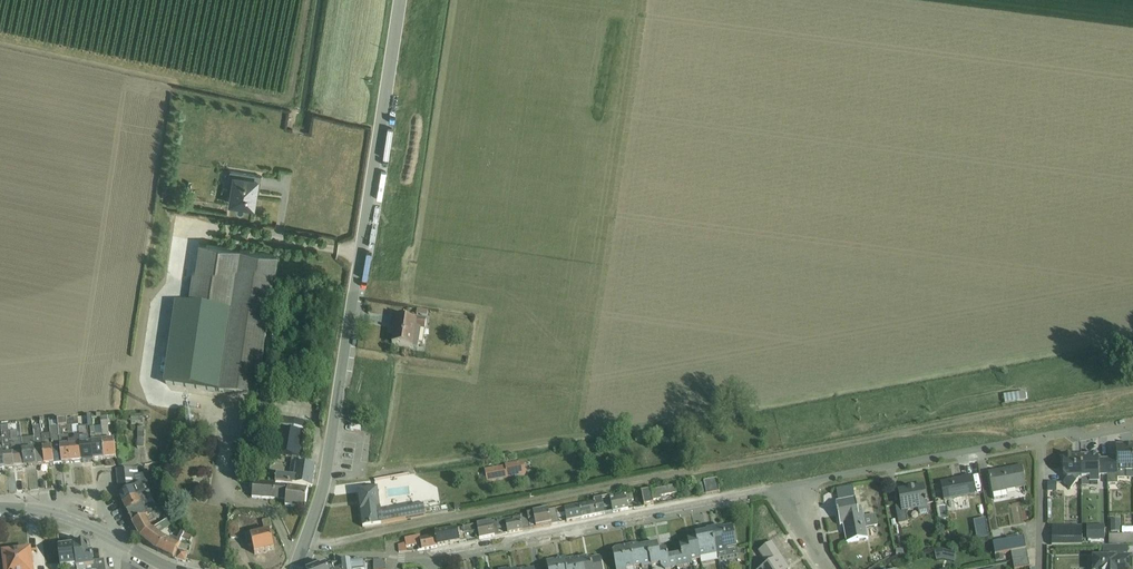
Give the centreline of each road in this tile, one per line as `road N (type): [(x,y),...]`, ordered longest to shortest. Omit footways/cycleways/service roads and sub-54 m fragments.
road 1 (track): [(305,543),(1132,393)]
road 2 (secondary): [(298,564),(325,481),(400,0)]
road 3 (residential): [(298,564),(367,555),(430,563),(793,485)]
road 4 (residential): [(1132,428),(1078,438),(1073,432),(793,485)]
road 5 (tertiary): [(165,568),(84,526),(0,509)]

